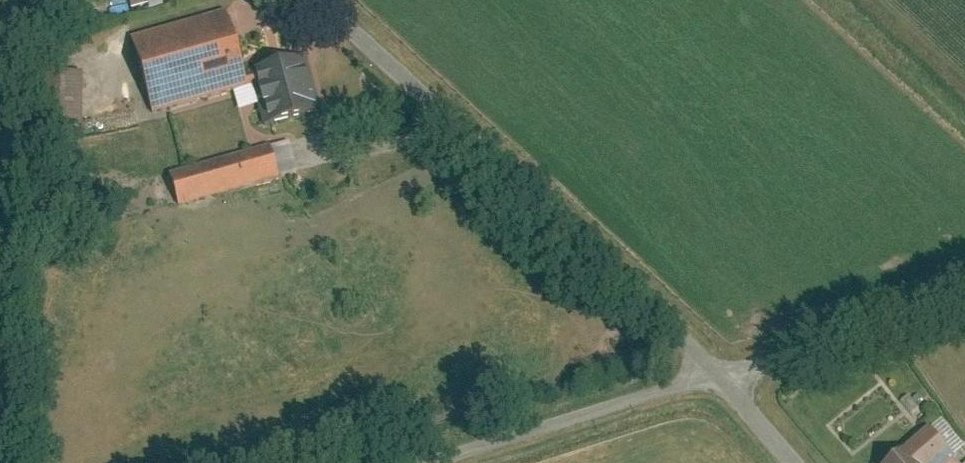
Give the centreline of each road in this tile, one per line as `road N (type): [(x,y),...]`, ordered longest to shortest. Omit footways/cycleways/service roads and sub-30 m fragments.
road 1 (residential): [(324,0),(451,133),(710,366)]
road 2 (unclassified): [(390,462),(710,366)]
road 3 (unclassified): [(710,366),(964,291)]
road 4 (unclassified): [(710,366),(797,462)]

